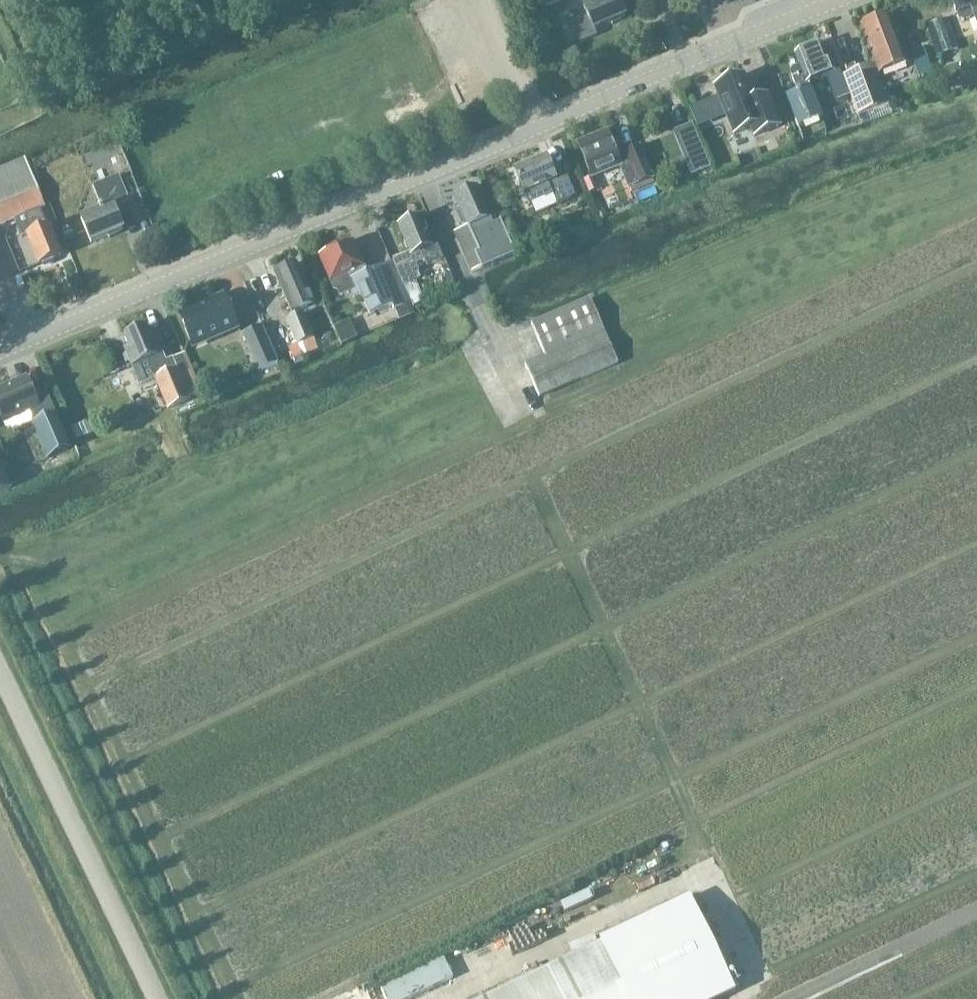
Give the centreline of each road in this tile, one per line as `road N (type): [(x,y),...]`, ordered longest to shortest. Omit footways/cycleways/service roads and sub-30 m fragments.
road 1 (tertiary): [(0,356),(845,0)]
road 2 (unclassified): [(156,998),(0,669)]

